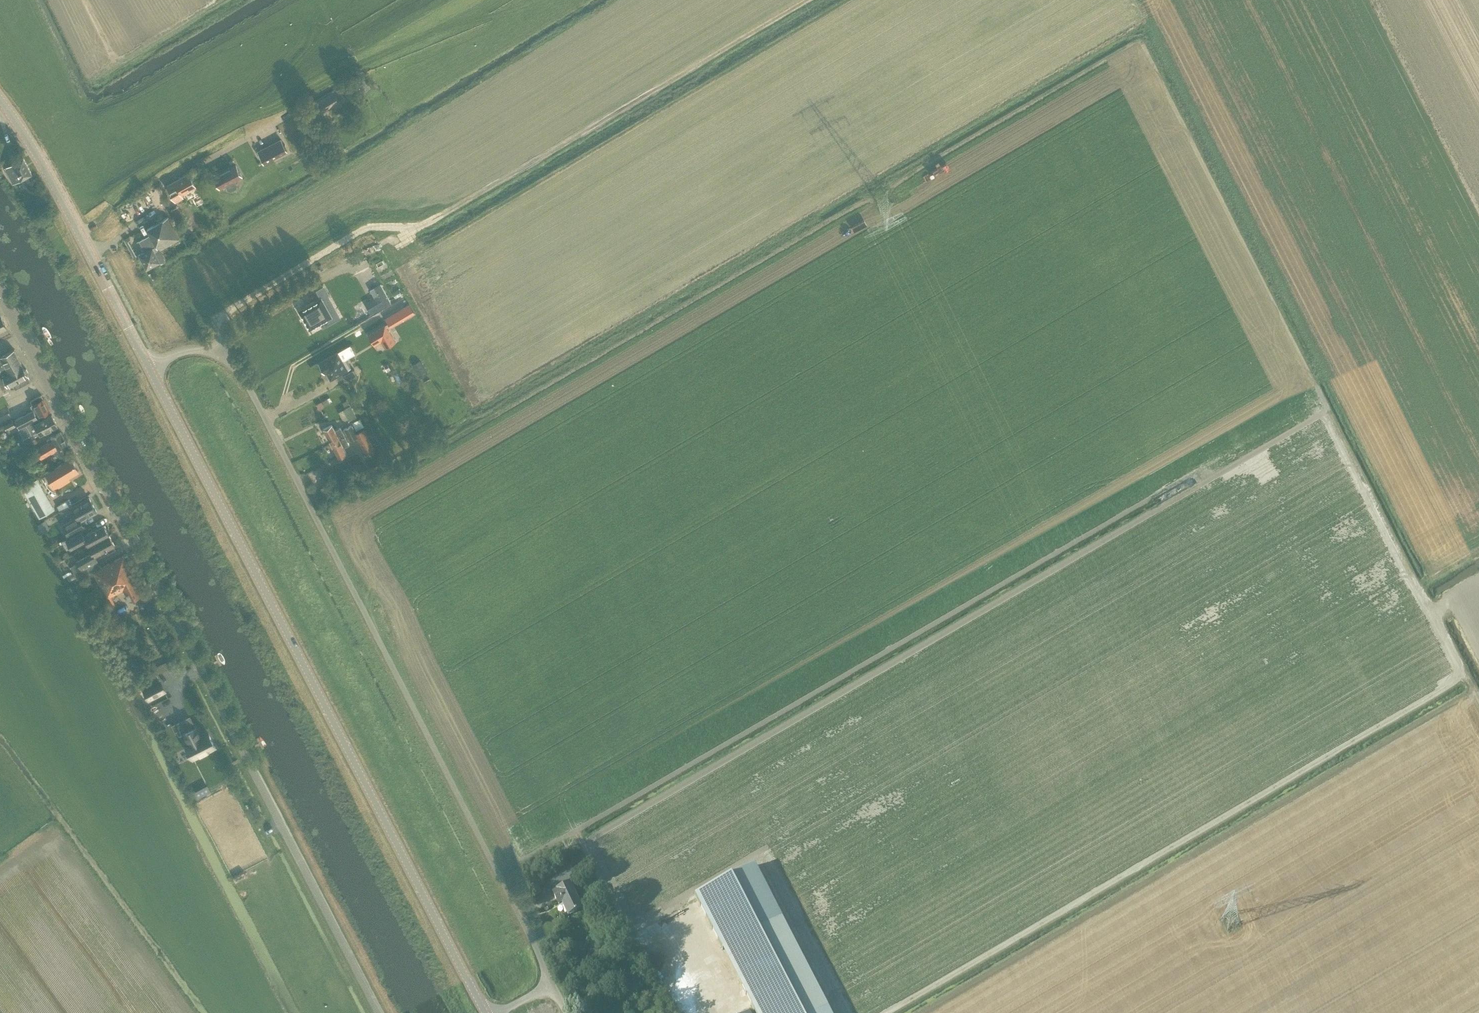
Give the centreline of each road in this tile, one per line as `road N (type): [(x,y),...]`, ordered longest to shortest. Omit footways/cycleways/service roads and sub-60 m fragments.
road 1 (unclassified): [(380,1012),(0,290)]
road 2 (unclassified): [(553,985),(239,372),(212,350),(192,350),(151,370)]
road 3 (tertiary): [(485,1012),(151,370)]
road 4 (residential): [(88,251),(156,210),(161,184),(277,123)]
road 5 (tertiary): [(88,251),(0,102)]
road 6 (tertiary): [(151,370),(88,251)]

